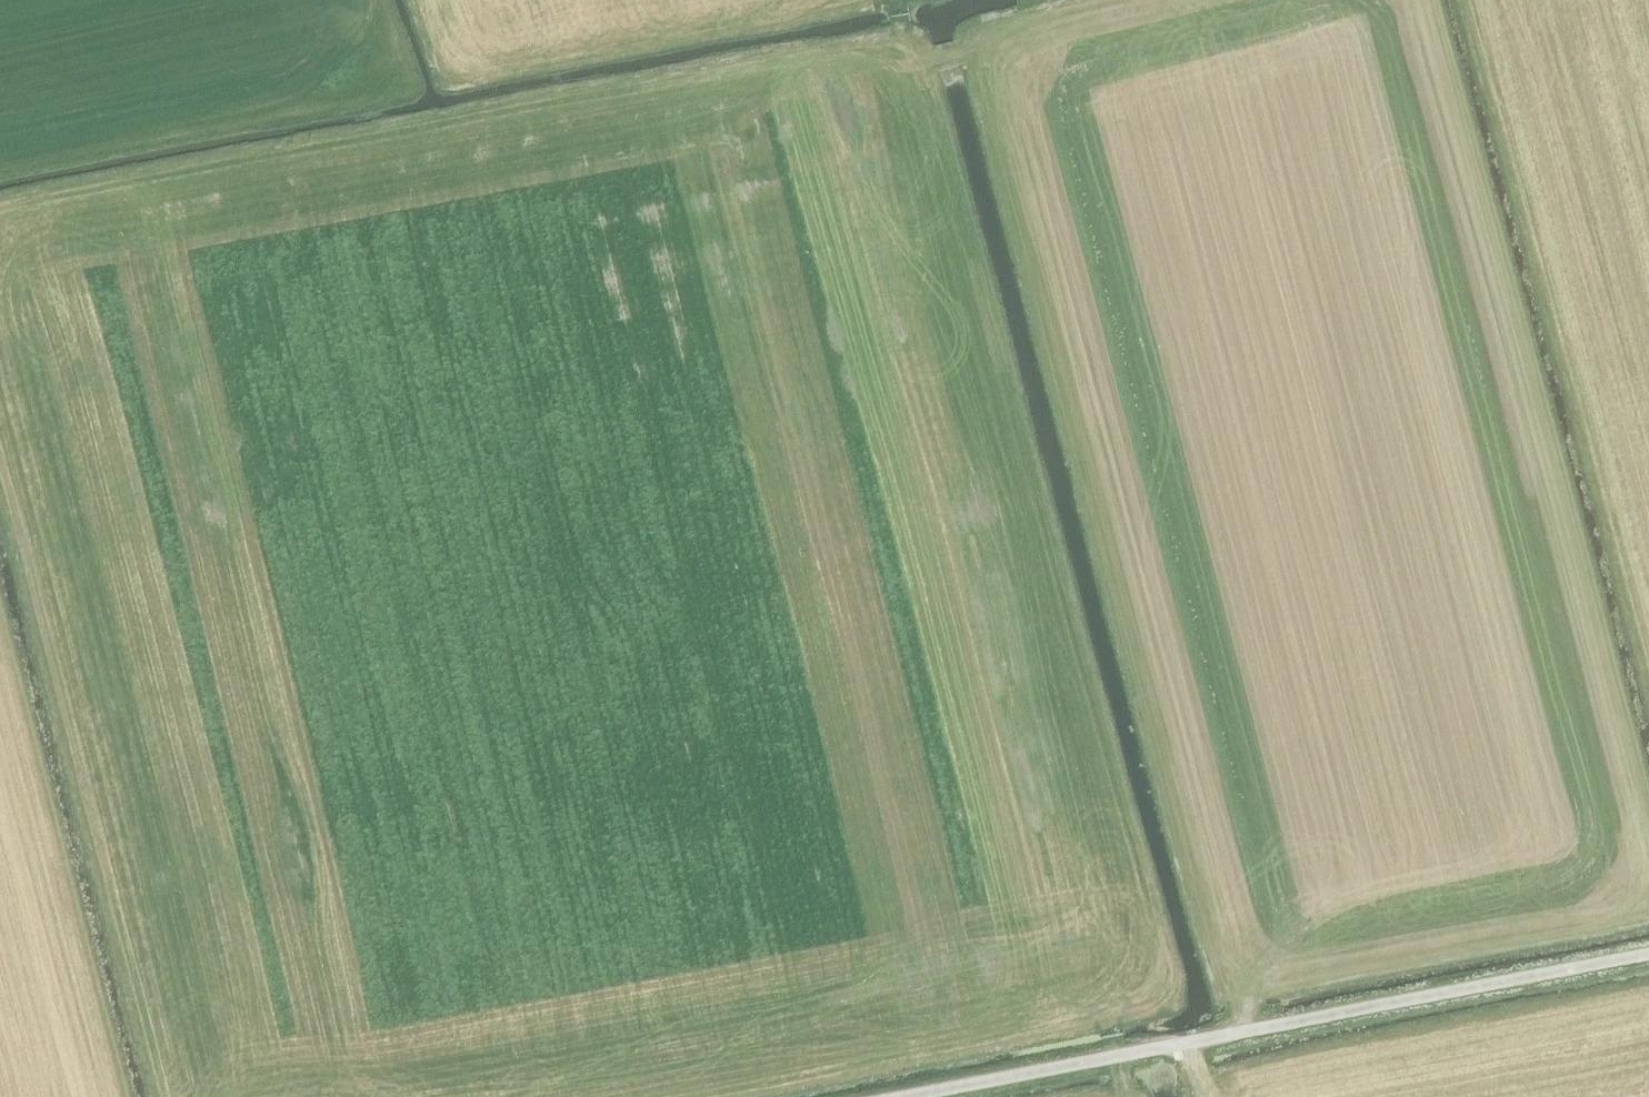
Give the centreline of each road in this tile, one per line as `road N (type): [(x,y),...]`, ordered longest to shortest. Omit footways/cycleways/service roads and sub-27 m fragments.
road 1 (track): [(907,1096),(1648,955)]

